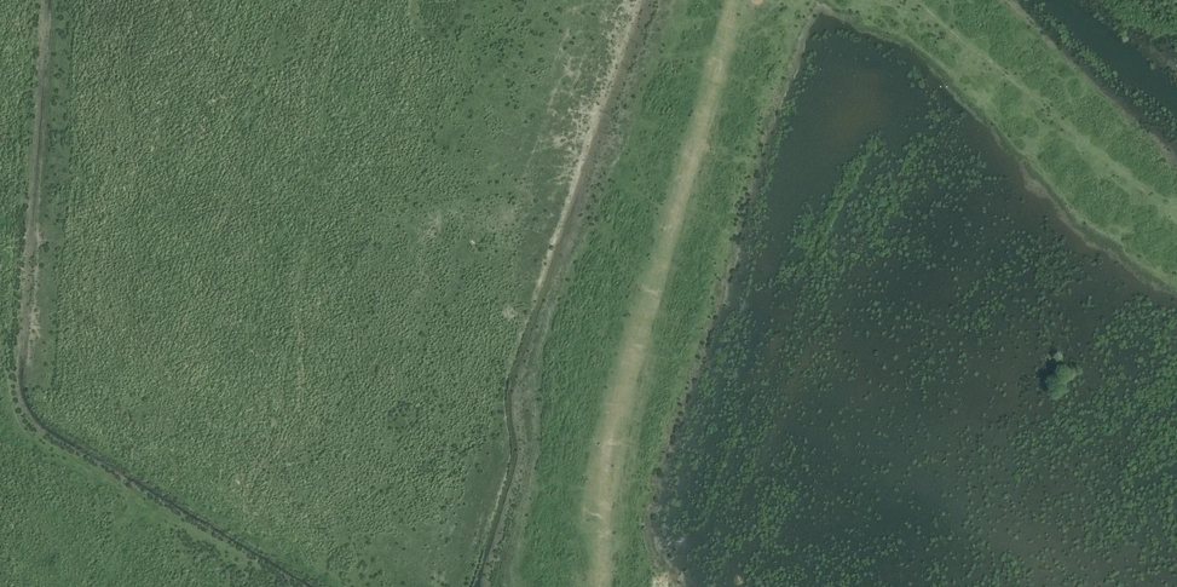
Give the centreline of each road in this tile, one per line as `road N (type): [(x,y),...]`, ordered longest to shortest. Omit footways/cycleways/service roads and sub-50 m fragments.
road 1 (track): [(603,586),(599,497),(612,415),(739,0)]

